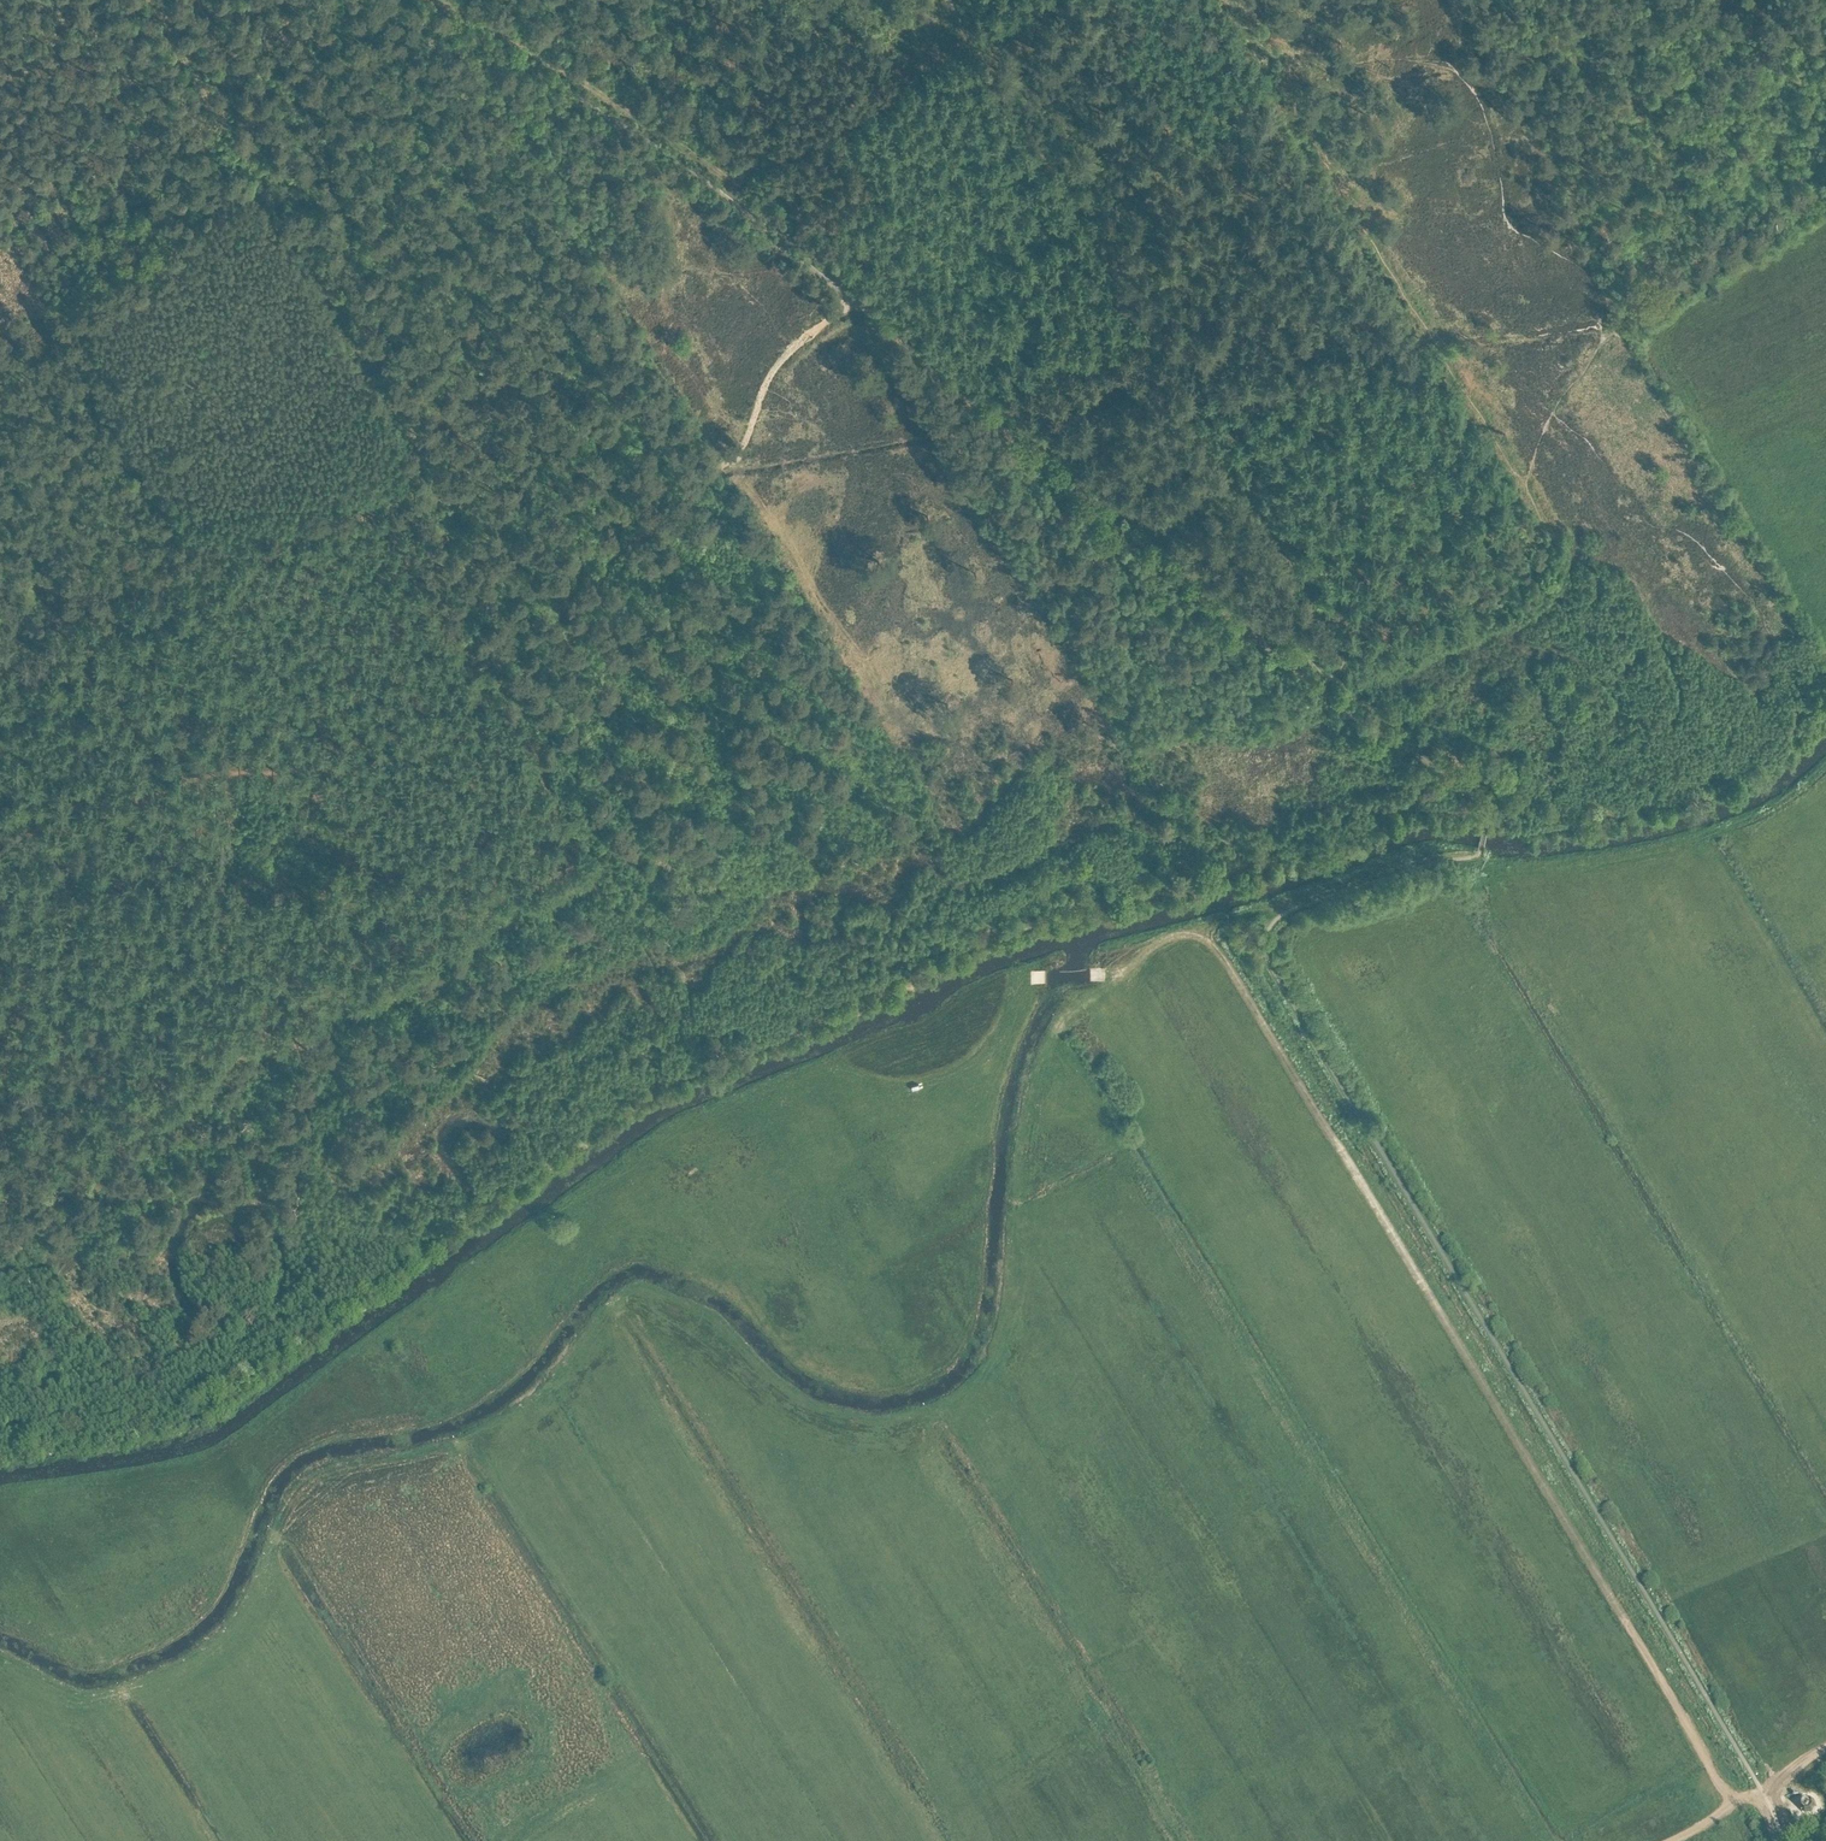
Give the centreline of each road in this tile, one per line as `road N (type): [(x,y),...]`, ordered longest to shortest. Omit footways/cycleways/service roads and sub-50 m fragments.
road 1 (track): [(1734,1807),(1222,955),(1196,936),(1167,938),(1115,973),(1025,980),(986,1057),(940,1085),(808,1080),(662,1140),(439,1308),(373,1344),(223,1460),(0,1500)]
road 2 (track): [(1328,673),(1334,654),(938,0)]
road 3 (track): [(962,38),(737,158),(713,186)]

